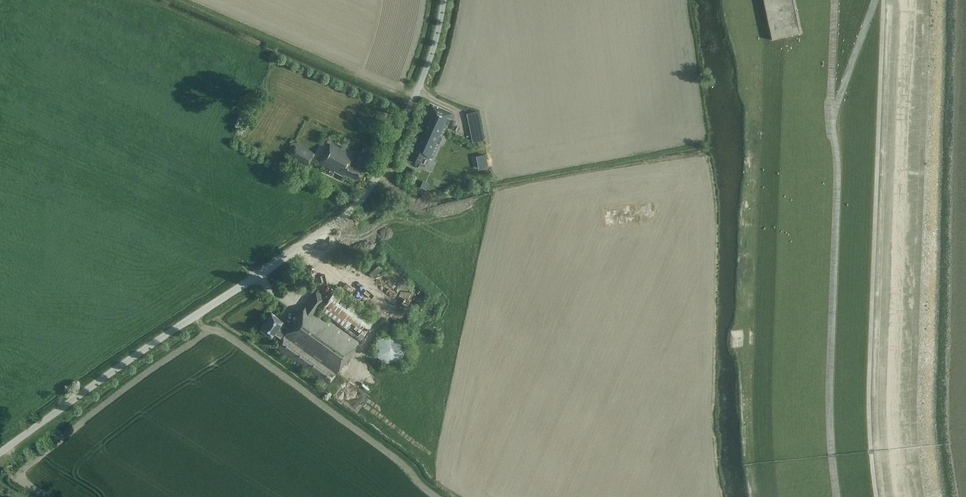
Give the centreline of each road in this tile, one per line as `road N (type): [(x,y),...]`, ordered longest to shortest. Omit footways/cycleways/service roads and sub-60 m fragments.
road 1 (unclassified): [(444,0),(433,49),(385,162),(351,210),(0,453)]

